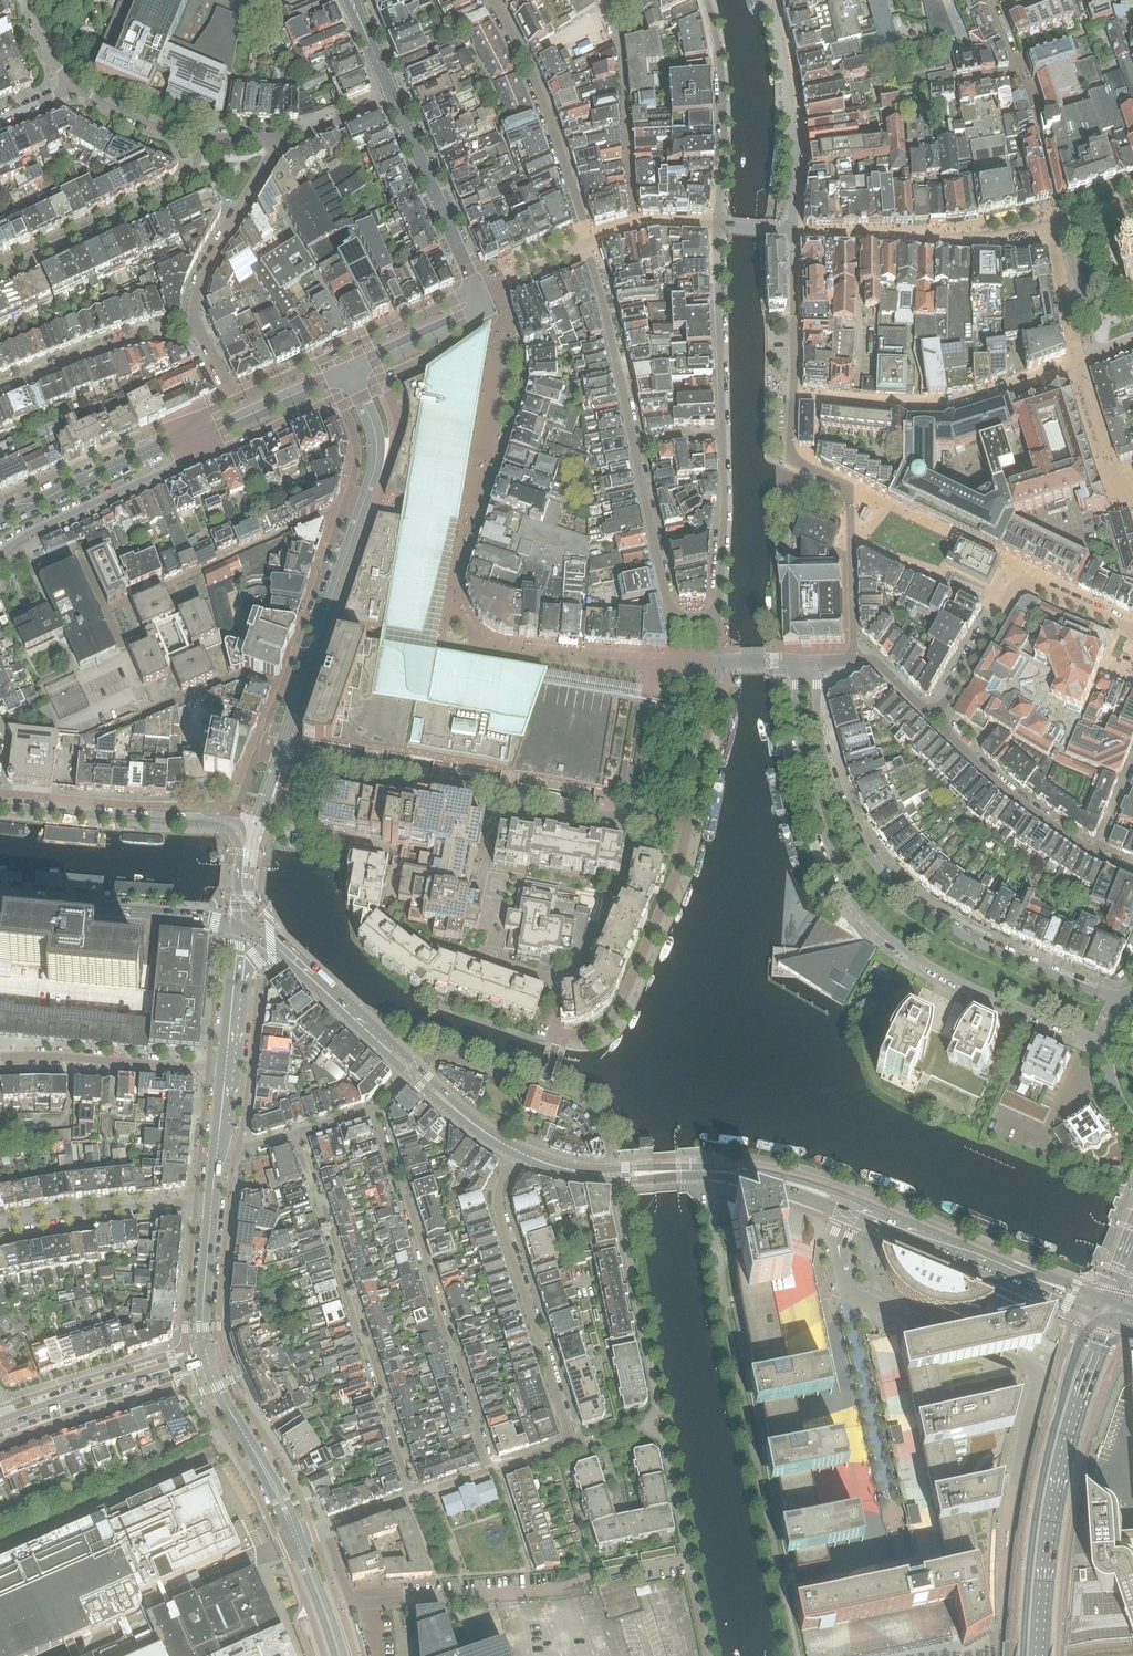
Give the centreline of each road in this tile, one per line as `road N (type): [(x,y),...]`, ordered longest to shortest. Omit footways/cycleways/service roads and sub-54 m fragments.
road 1 (residential): [(796,661),(806,771),(856,905),(882,933),(950,977),(1095,1038),(1107,1051)]
road 2 (residential): [(1130,996),(1106,996),(989,948),(929,914),(879,870),(830,776),(816,661)]
road 3 (residential): [(631,1569),(689,1559),(666,1438),(647,1427),(660,1407),(615,1179)]
road 4 (residential): [(259,746),(311,766),(687,830)]
road 5 (residential): [(722,431),(718,617),(680,617),(668,607),(636,446)]
road 6 (residential): [(490,1468),(569,1438),(498,1211),(500,1187),(517,1151)]
road 7 (residential): [(413,1496),(295,1134)]
road 8 (residential): [(373,1109),(490,1468)]
road 9 (secondary): [(1090,1313),(1042,1489),(1023,1655)]
road 10 (unclassified): [(1017,1472),(1039,1375),(846,1293),(840,1258)]
road 11 (secondary): [(1041,1655),(1056,1495),(1107,1321)]
road 12 (residential): [(1080,366),(955,405),(795,396)]
road 13 (residential): [(936,714),(997,610),(1022,584),(1132,629)]
road 14 (secondary): [(1107,1300),(854,1198)]
road 15 (tertiary): [(477,290),(231,400)]
road 16 (residential): [(1052,224),(945,237),(790,233)]
road 17 (residential): [(492,0),(529,67),(588,242)]
road 18 (residential): [(566,1035),(592,1035),(612,1019),(674,880),(687,830)]
road 19 (residential): [(0,271),(186,184),(200,137)]
road 20 (secondary): [(857,1214),(1090,1313)]
road 21 (residential): [(613,1170),(599,1121),(576,1097),(440,1055),(417,1067)]
road 22 (secondary): [(854,1198),(764,1172),(613,1170)]
road 23 (secondary): [(0,895),(236,921)]
road 24 (residential): [(769,0),(790,97),(790,233)]
road 25 (secondary): [(615,1179),(734,1177),(845,1209)]
road 26 (residential): [(226,1069),(0,1057)]
road 27 (residential): [(707,0),(722,113),(717,225)]
road 28 (secondary): [(223,824),(0,805)]
road 29 (residential): [(604,8),(618,47),(635,225)]
road 30 (residential): [(138,598),(315,519),(341,516)]
road 31 (residential): [(285,135),(208,263),(198,327)]
road 32 (residential): [(0,1228),(212,1203)]
road 33 (secondary): [(5,1423),(208,1357)]
road 34 (tertiary): [(477,290),(392,95)]
road 35 (residential): [(1094,853),(1007,791),(936,714)]
road 36 (residential): [(353,1604),(563,1587)]
road 37 (residential): [(636,446),(588,242)]
road 38 (residential): [(198,327),(132,338),(0,387)]
road 39 (residential): [(717,225),(722,431)]
road 40 (tertiary): [(0,552),(182,462)]
road 41 (tertiary): [(340,397),(472,332),(477,290)]
road 42 (unclassified): [(109,731),(244,672),(283,686)]
road 43 (tertiary): [(172,441),(0,518)]
road 44 (residential): [(559,1033),(554,981),(493,957),(428,949)]
road 45 (residential): [(795,396),(793,454),(849,491),(852,544)]
road 46 (tertiary): [(182,462),(340,397)]
road 47 (residential): [(687,830),(717,662)]
road 48 (residential): [(790,233),(795,396)]
road 49 (residential): [(1052,224),(1022,72)]
road 50 (secondary): [(208,1357),(203,1313),(212,1203)]
road 51 (residential): [(1080,366),(1052,224)]
road 52 (residential): [(1132,498),(1104,455),(1080,366)]
road 53 (residential): [(200,137),(164,131),(75,86)]
road 54 (secondary): [(386,1045),(291,957)]
road 55 (secondary): [(344,1655),(301,1537)]
road 56 (secondary): [(291,1541),(335,1655)]
road 57 (residential): [(588,242),(477,290)]
road 58 (secondary): [(261,1464),(208,1357)]

